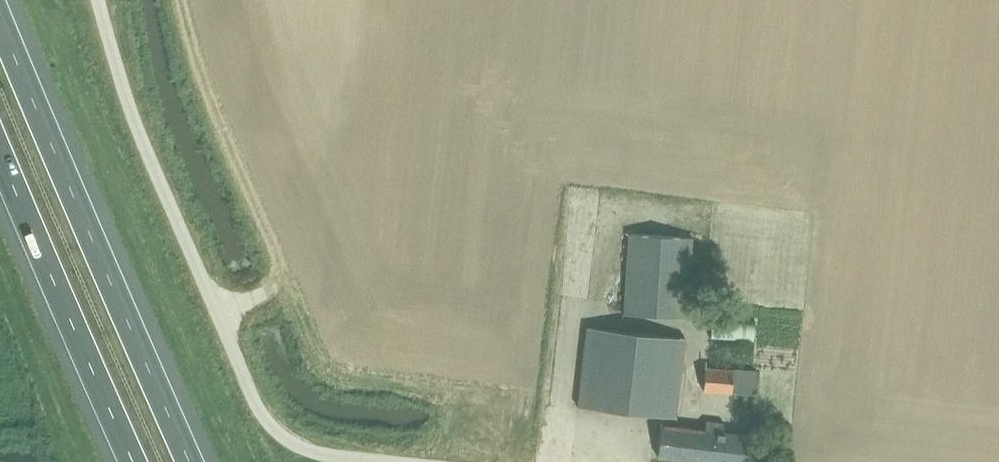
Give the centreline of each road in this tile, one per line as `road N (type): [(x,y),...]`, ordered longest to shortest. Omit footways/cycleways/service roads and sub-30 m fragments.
road 1 (unclassified): [(370,461),(316,456),(276,431),(248,390),(99,0)]
road 2 (motorway): [(190,461),(0,22)]
road 3 (motorway): [(0,153),(131,461)]

